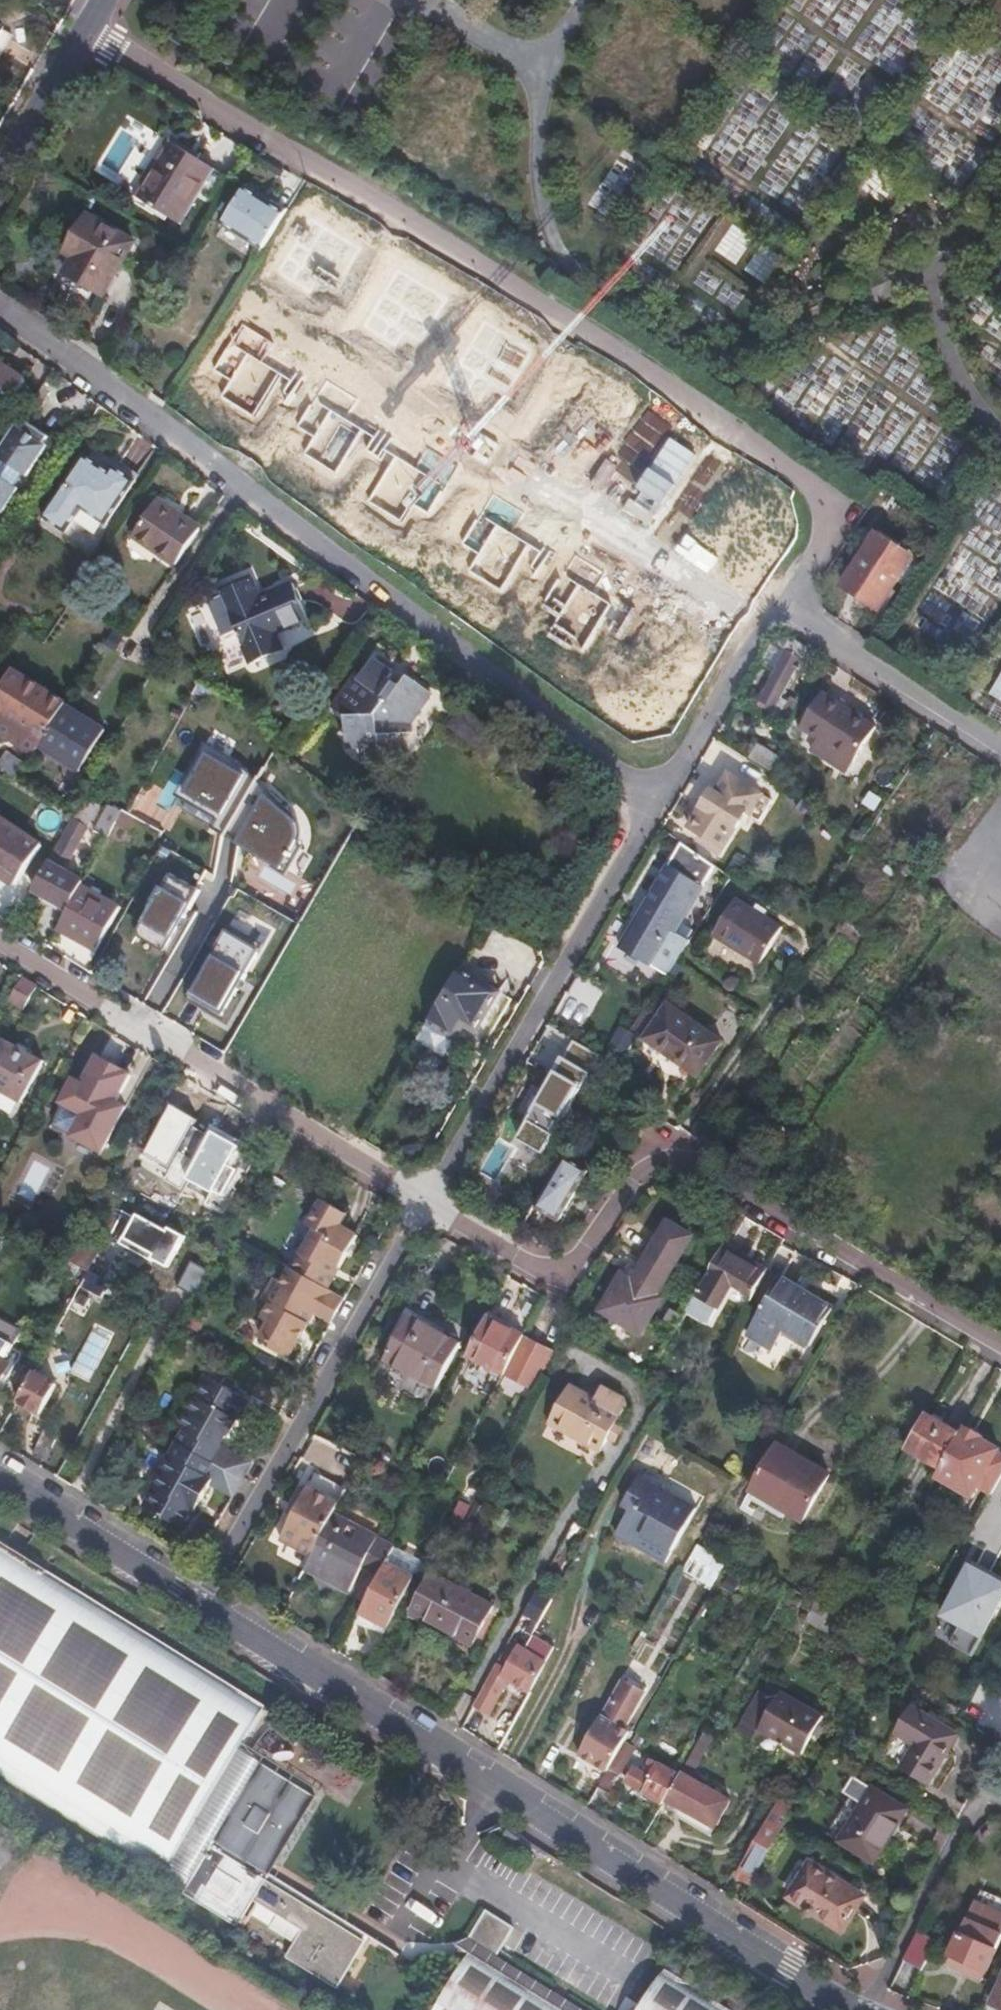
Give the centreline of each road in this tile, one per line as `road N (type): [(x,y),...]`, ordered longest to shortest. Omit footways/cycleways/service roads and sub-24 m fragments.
road 1 (residential): [(84,36),(382,201),(810,479),(829,507),(828,539),(784,605)]
road 2 (residential): [(666,796),(0,304)]
road 3 (residential): [(203,1603),(854,2009)]
road 4 (residential): [(1000,1342),(760,1199),(665,1153),(644,1160),(569,1277),(551,1282),(428,1205)]
road 5 (residential): [(428,1205),(0,941)]
road 6 (residential): [(666,796),(428,1205)]
road 7 (residential): [(203,1603),(428,1205)]
road 8 (residential): [(1000,746),(784,605)]
road 9 (residential): [(870,2009),(964,1821),(983,1798),(1000,1801)]
road 10 (residential): [(0,1478),(203,1603)]
road 11 (residential): [(784,605),(666,796)]
road 12 (unclassified): [(0,176),(84,36)]

